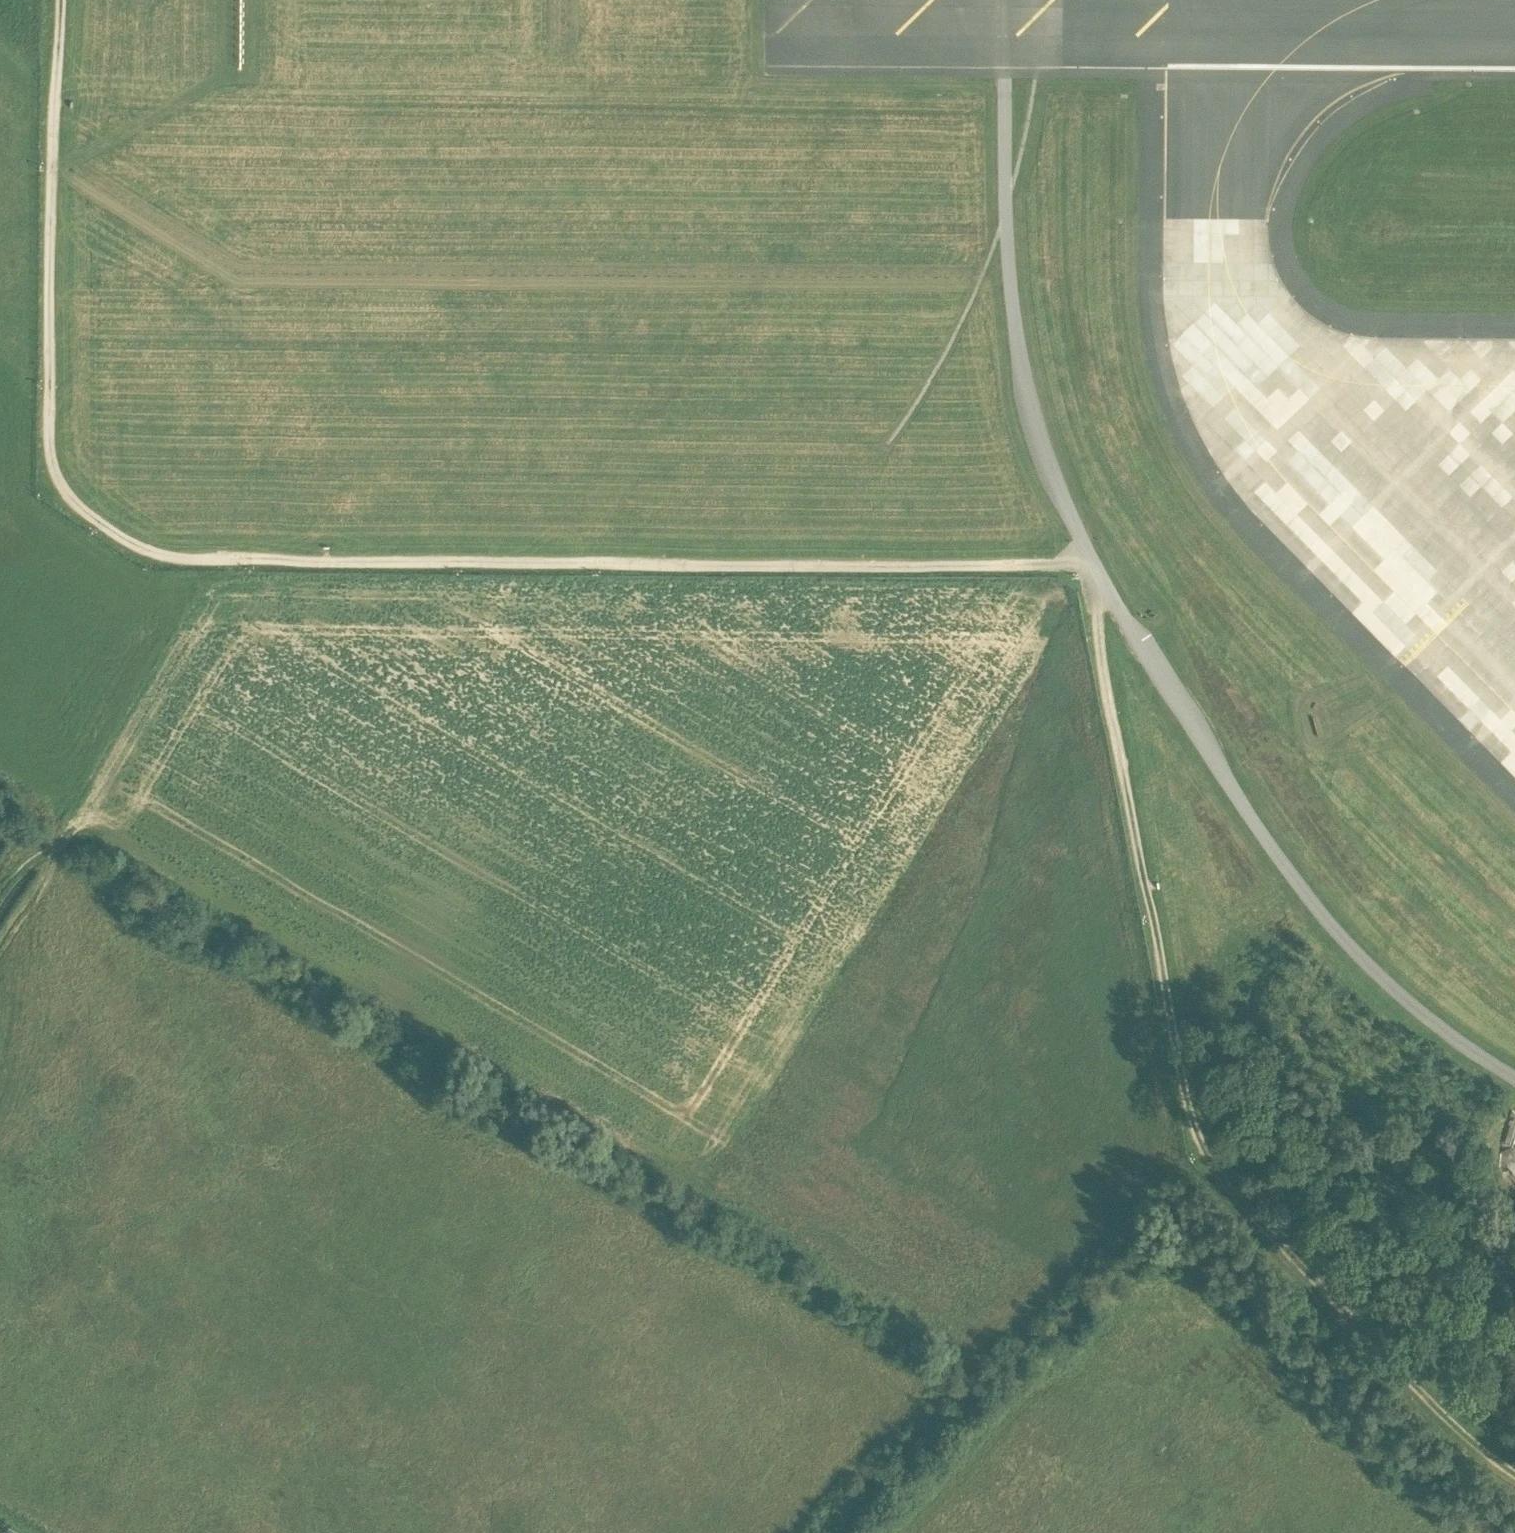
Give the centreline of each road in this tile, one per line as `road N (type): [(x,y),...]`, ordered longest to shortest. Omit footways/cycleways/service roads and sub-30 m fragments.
road 1 (track): [(0,879),(35,829),(89,804),(191,618)]
road 2 (track): [(0,492),(191,618)]

